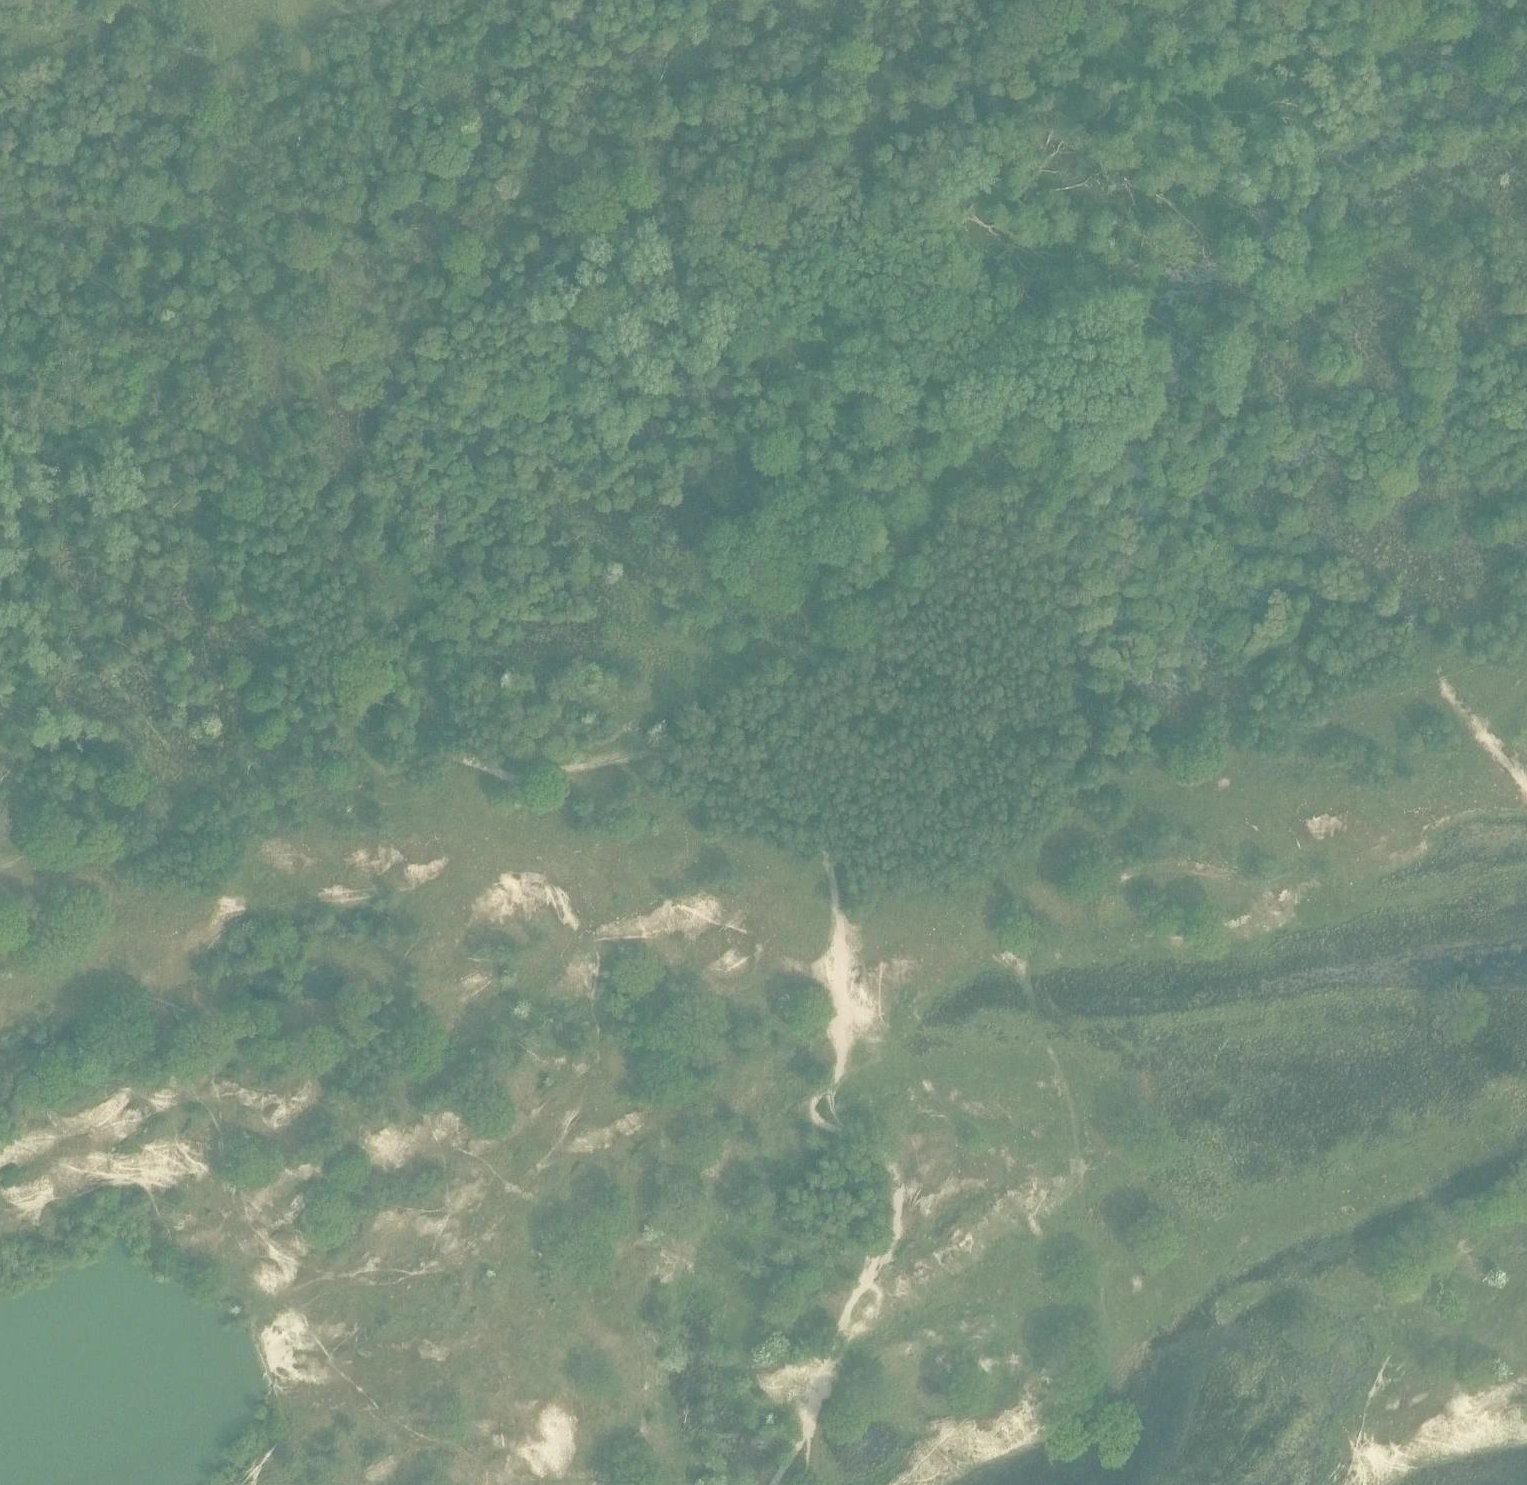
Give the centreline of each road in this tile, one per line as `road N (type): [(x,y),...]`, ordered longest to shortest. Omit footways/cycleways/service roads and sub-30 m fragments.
road 1 (track): [(0,856),(393,762)]
road 2 (track): [(296,227),(151,261),(67,315),(0,380)]
road 3 (track): [(413,0),(309,35),(296,227)]

